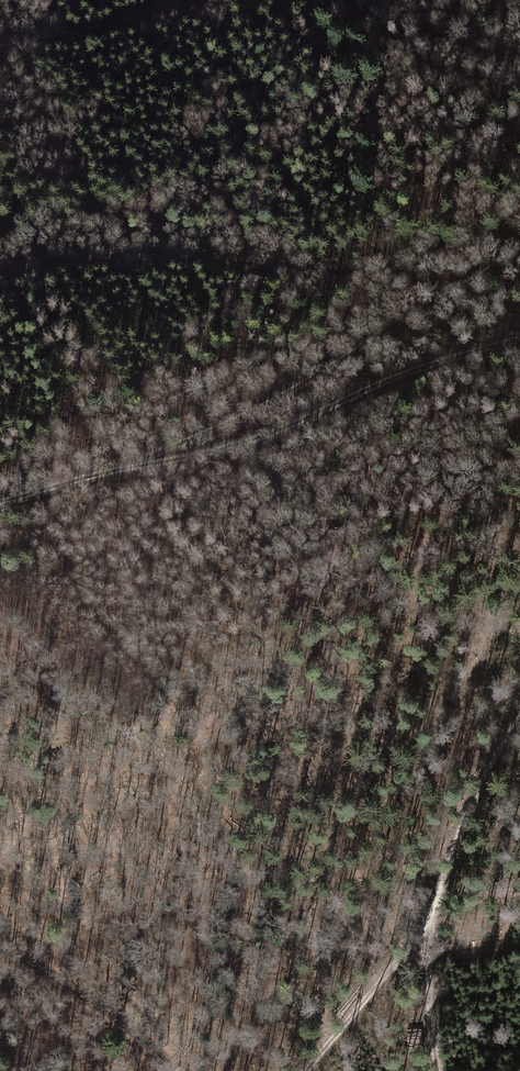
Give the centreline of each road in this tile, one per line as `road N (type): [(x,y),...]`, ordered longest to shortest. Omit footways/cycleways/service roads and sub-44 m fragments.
road 1 (track): [(519,337),(402,375),(249,445),(0,503)]
road 2 (track): [(0,238),(338,146),(391,137),(519,142)]
road 3 (track): [(519,249),(366,268),(272,260),(0,266)]
road 4 (track): [(519,250),(289,393),(155,460)]
road 5 (track): [(519,713),(476,781),(433,904),(307,1070)]
road 6 (track): [(0,47),(202,0)]
road 7 (track): [(433,904),(430,1011),(440,1070)]
road 8 (track): [(131,468),(0,550)]

